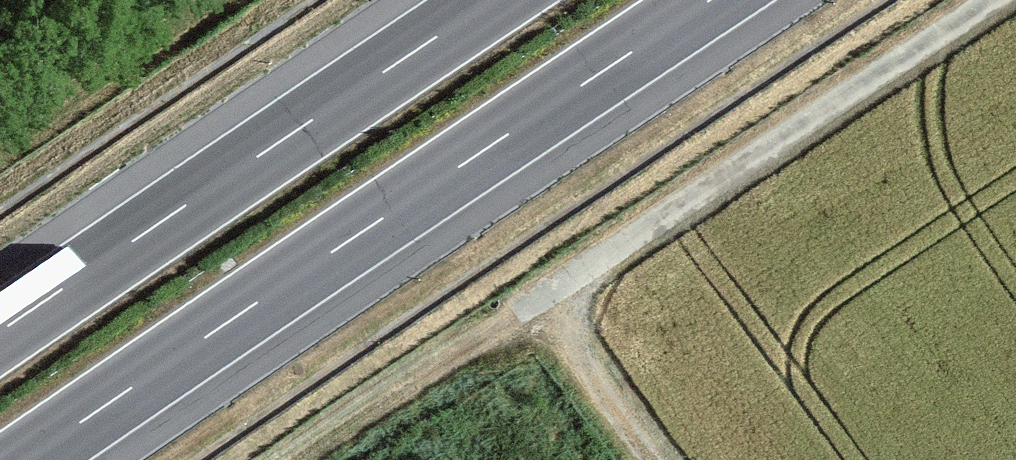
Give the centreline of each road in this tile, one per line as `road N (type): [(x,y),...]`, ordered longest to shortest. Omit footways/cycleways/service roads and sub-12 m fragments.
road 1 (motorway): [(26,459),(710,0)]
road 2 (motorway): [(492,0),(0,332)]
road 3 (track): [(990,0),(519,311)]
road 4 (track): [(651,459),(538,298)]

